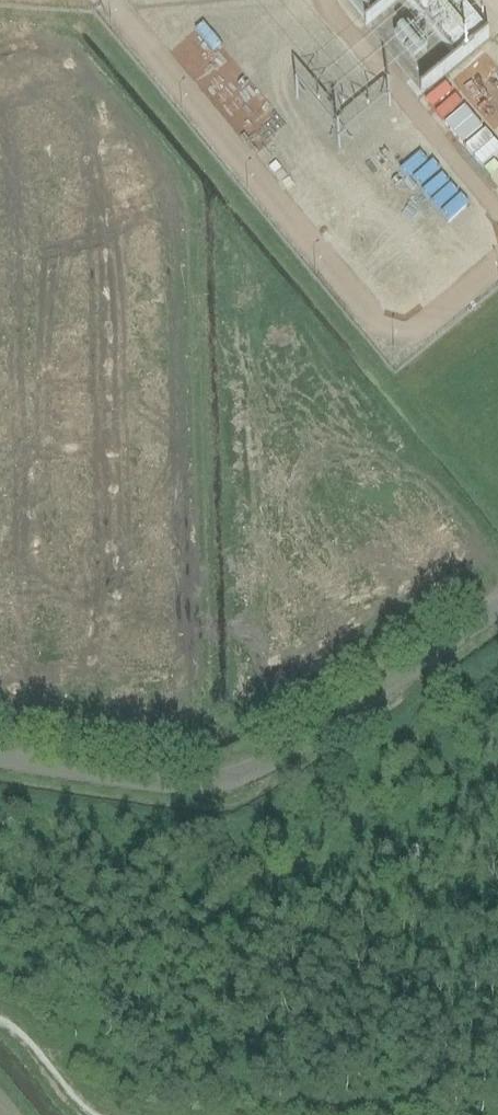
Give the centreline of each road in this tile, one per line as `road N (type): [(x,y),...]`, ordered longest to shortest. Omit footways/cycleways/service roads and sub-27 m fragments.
road 1 (residential): [(497,602),(286,754),(172,781),(0,752)]

